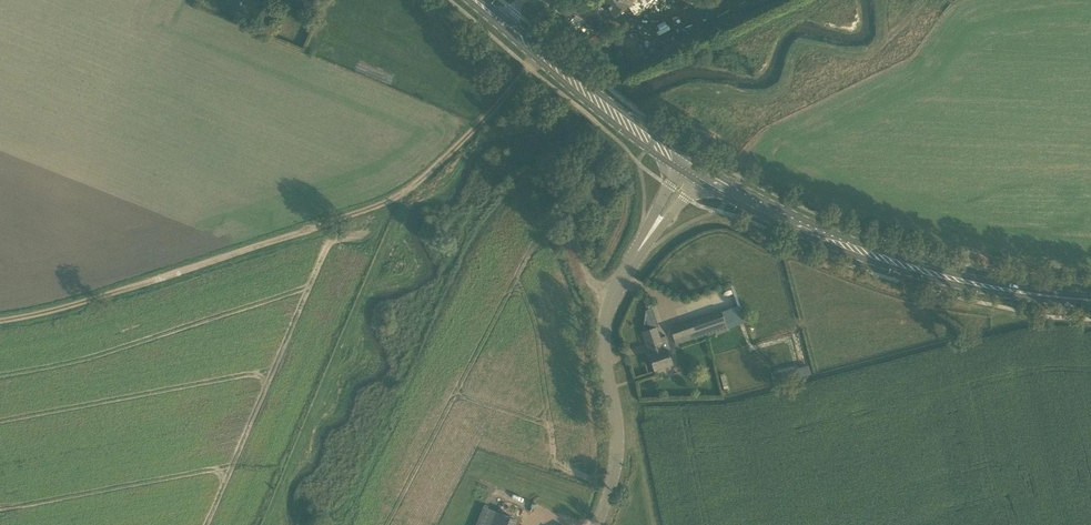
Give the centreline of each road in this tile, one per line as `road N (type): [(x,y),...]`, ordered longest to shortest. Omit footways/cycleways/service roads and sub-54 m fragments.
road 1 (track): [(0,319),(52,312),(385,203),(470,134),(530,68)]
road 2 (primary): [(1090,301),(960,280),(866,253),(699,175)]
road 3 (tertiary): [(596,524),(618,445),(606,318),(648,235)]
road 4 (primary): [(681,165),(502,23)]

